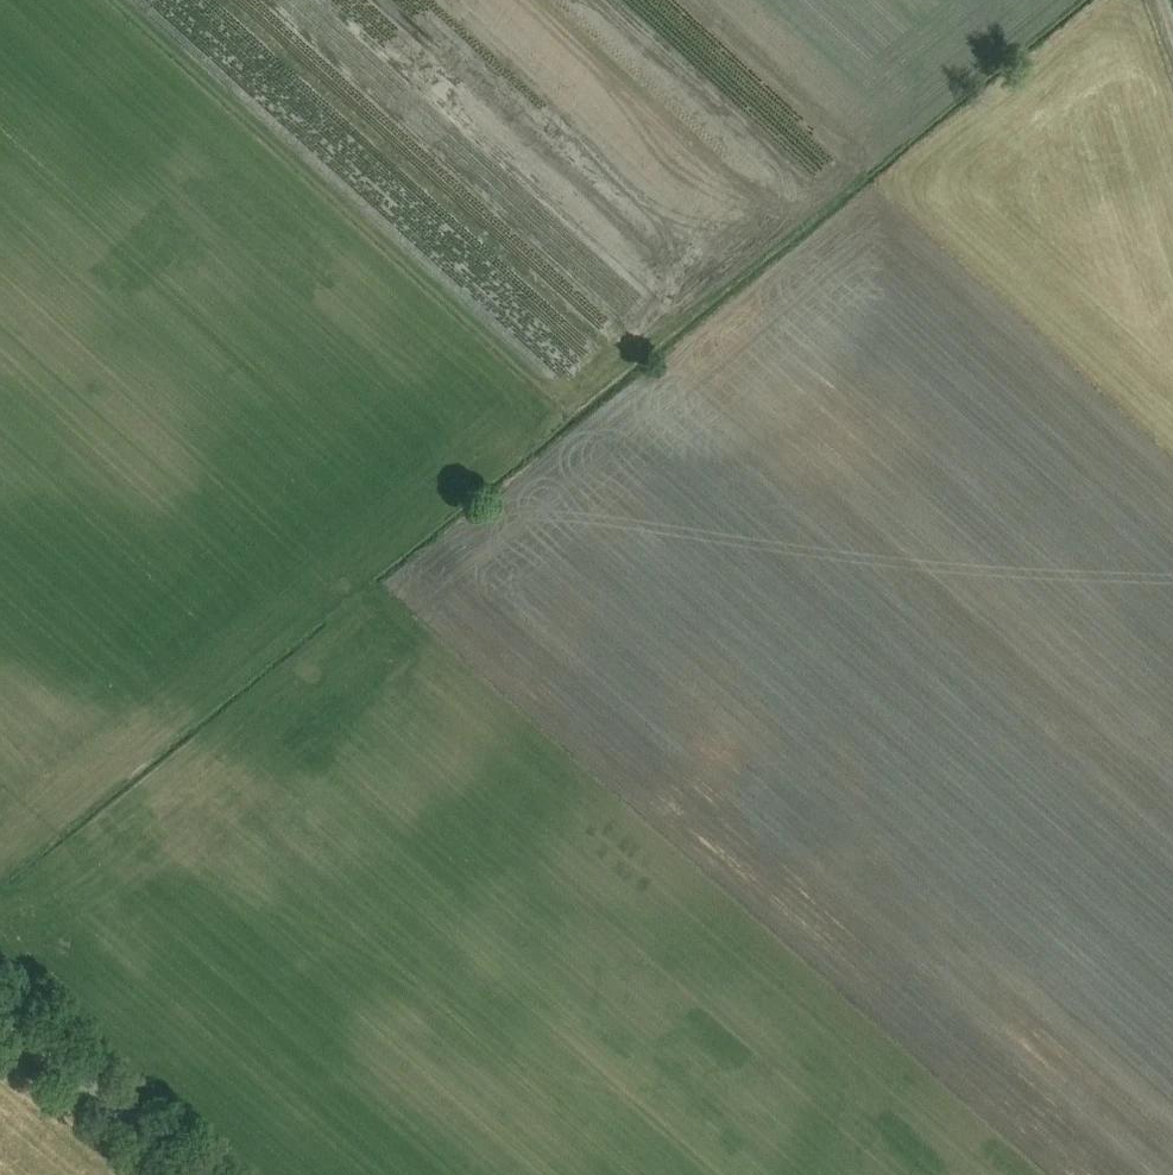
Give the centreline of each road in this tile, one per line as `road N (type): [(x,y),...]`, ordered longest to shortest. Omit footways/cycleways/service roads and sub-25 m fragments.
road 1 (unclassified): [(199,1174),(0,1008)]

